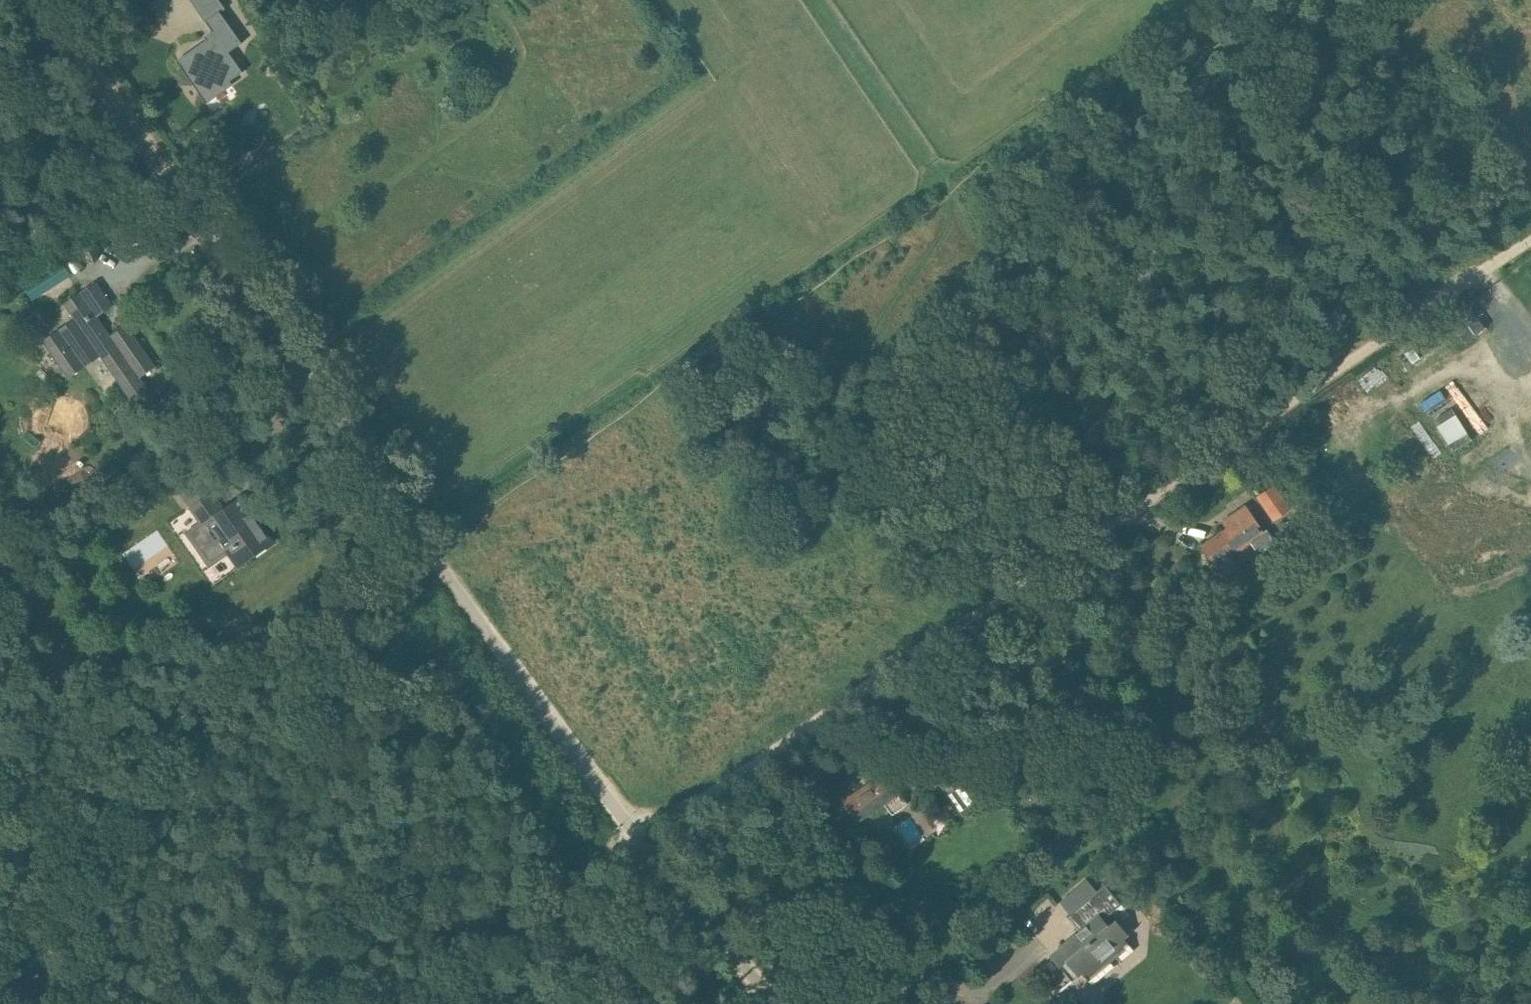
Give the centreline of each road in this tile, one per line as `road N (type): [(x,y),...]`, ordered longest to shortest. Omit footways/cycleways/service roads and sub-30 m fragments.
road 1 (unclassified): [(780,1003),(645,839),(442,565),(39,0)]
road 2 (track): [(645,839),(1530,237)]
road 3 (track): [(645,839),(405,1003)]

